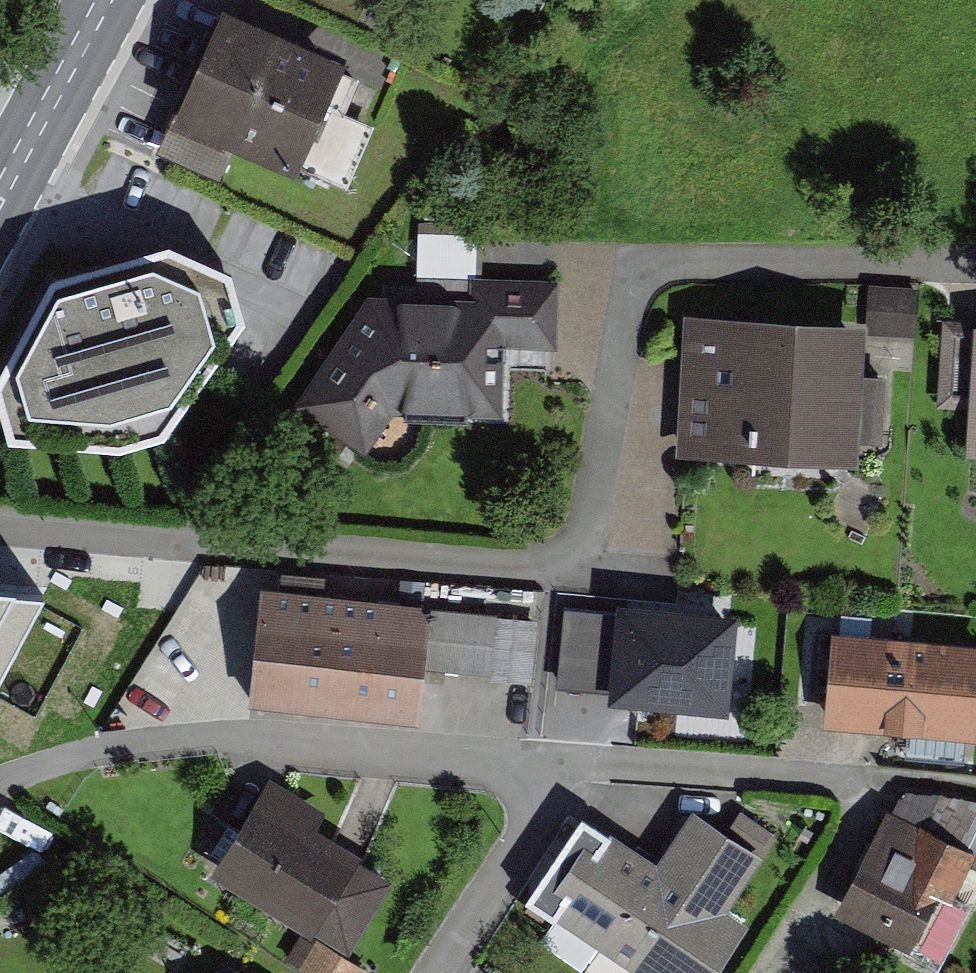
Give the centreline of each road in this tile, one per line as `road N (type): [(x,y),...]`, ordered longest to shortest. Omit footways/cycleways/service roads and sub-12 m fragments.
road 1 (residential): [(582,760),(216,733),(116,743),(0,783)]
road 2 (residential): [(975,789),(582,760)]
road 3 (residential): [(445,972),(582,760)]
road 4 (primary): [(0,215),(116,0)]

